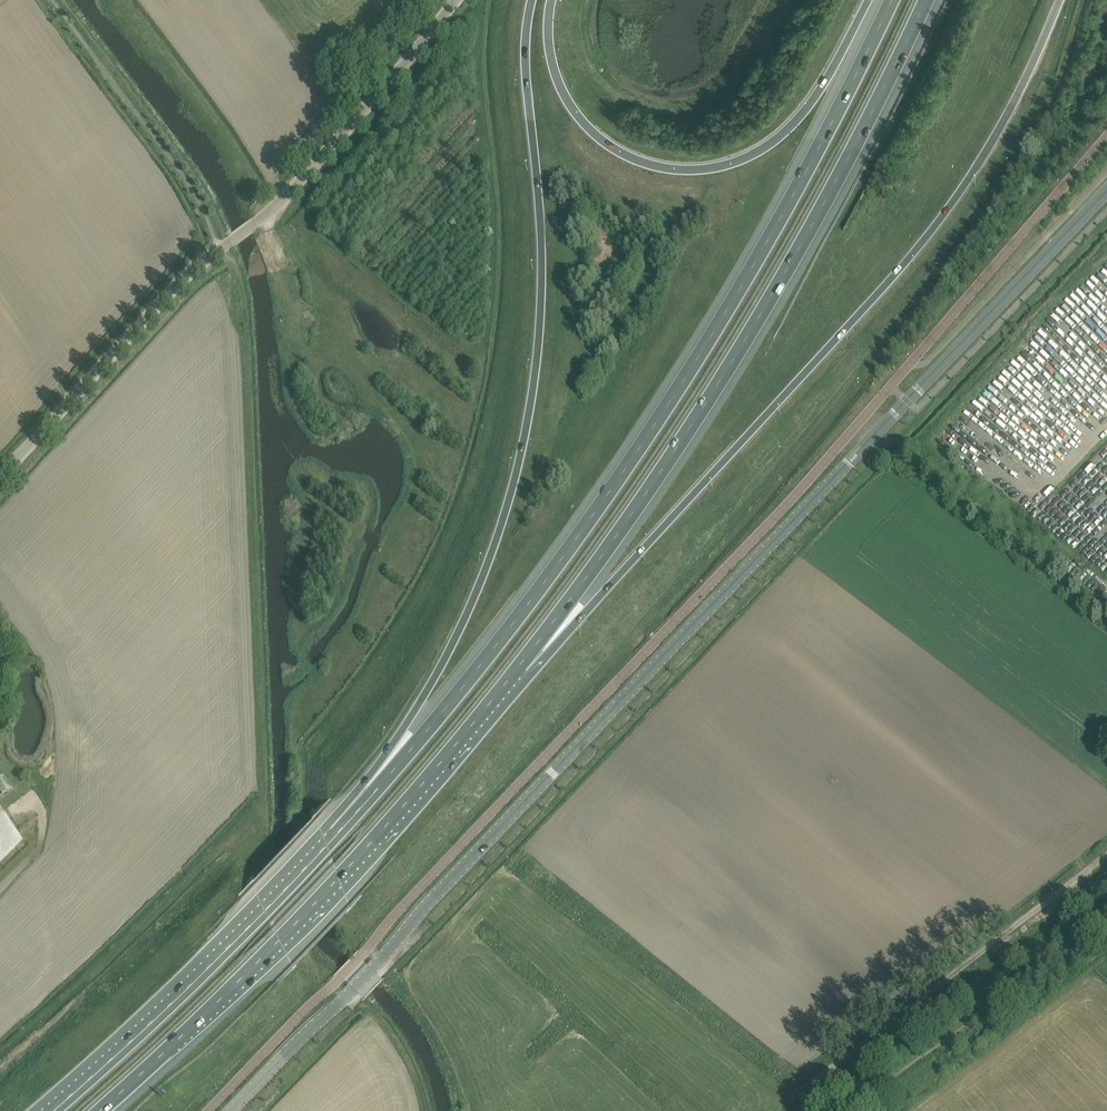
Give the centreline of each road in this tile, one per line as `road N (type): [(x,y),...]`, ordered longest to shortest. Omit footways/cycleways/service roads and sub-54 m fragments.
road 1 (unclassified): [(232,1110),(1106,190)]
road 2 (motorway): [(892,0),(780,218),(621,476),(512,625),(338,832)]
road 3 (motorway): [(532,0),(525,70),(541,287),(515,478),(455,637),(338,832)]
road 4 (motorway): [(520,665),(587,610),(914,253),(1009,111),(1060,0)]
road 5 (motorway): [(520,665),(743,346),(840,173),(924,0)]
road 6 (unclassified): [(0,476),(195,267),(280,202),(455,0)]
road 7 (motorway): [(97,1110),(338,878),(520,665)]
road 8 (motorway): [(868,0),(791,127),(748,157),(696,169),(619,151),(576,113),(551,56),(552,0)]
road 9 (motorway): [(338,832),(192,984),(52,1110)]
road 10 (unclassified): [(810,1084),(1106,855)]

